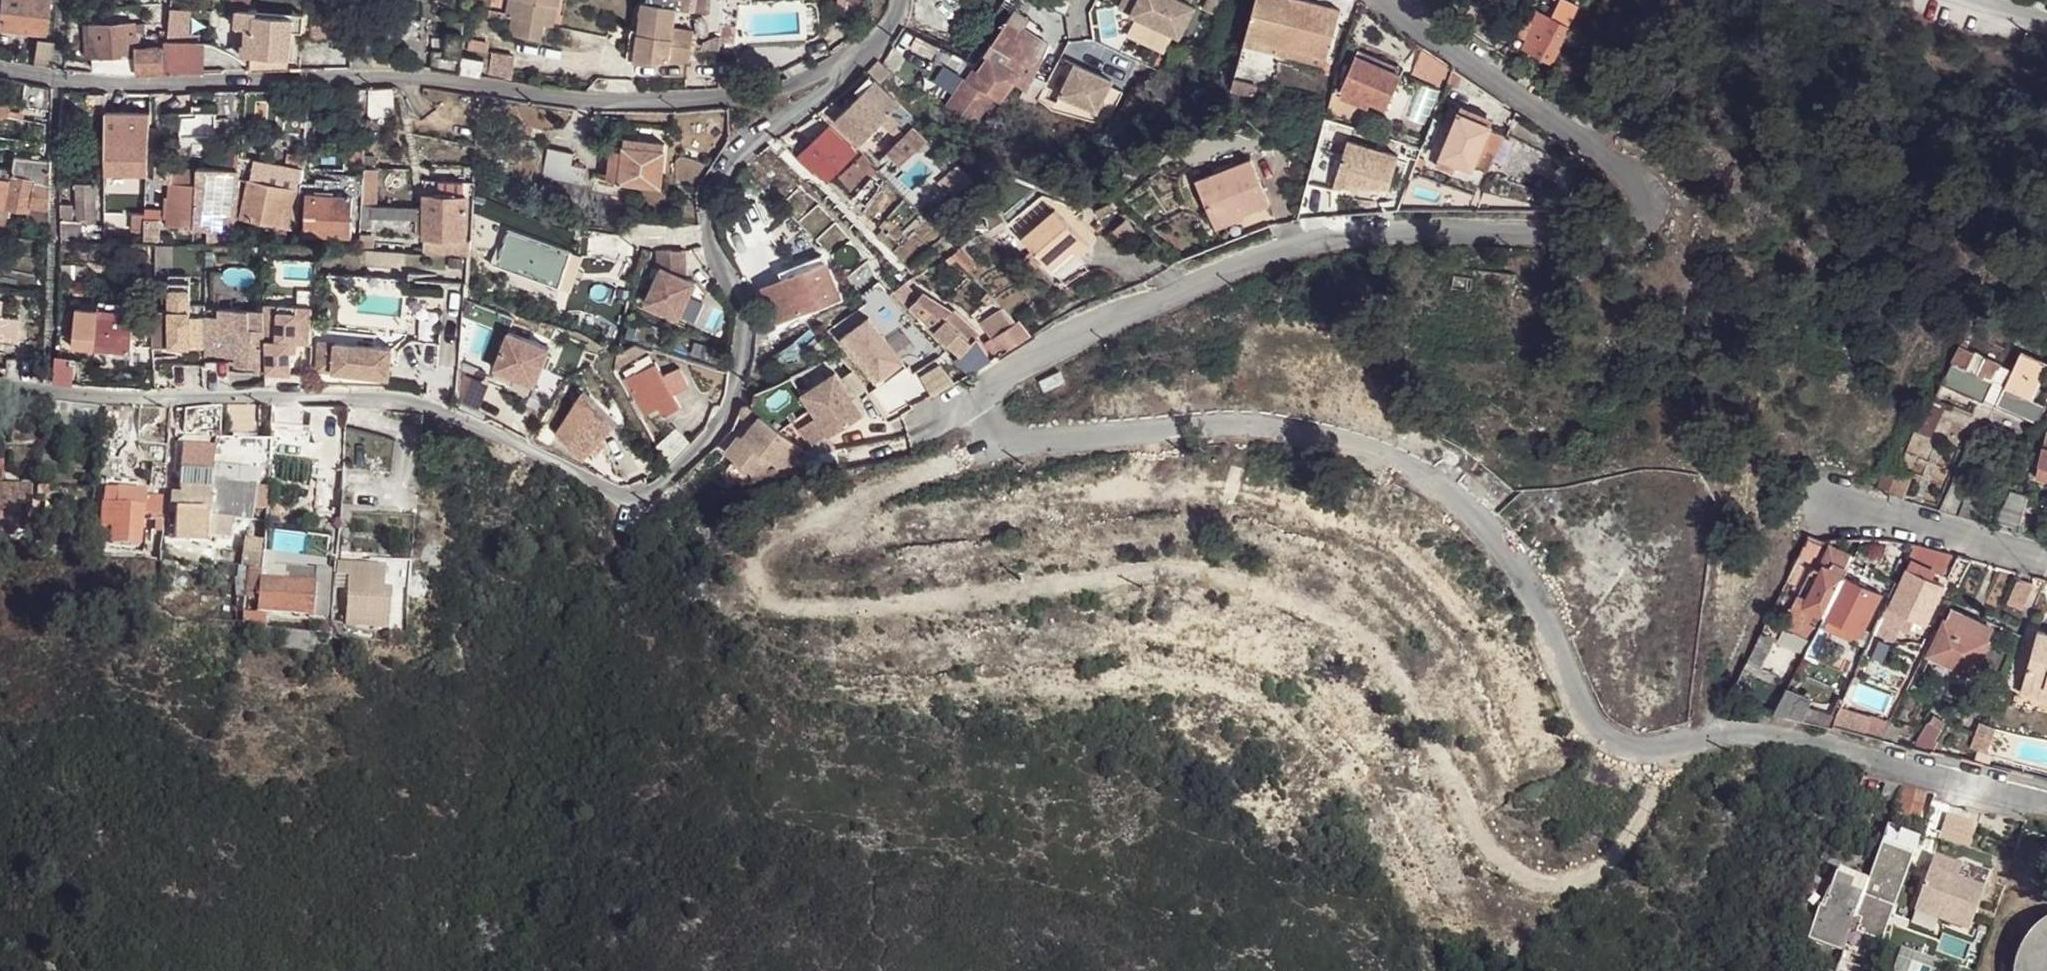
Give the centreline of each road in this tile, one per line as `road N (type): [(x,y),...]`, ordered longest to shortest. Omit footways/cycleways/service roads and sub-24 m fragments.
road 1 (residential): [(984,454),(1093,437),(1262,427),(1397,457),(1497,537),(1589,723),(1618,749),(1655,751),(1710,736),(1756,735),(2046,801)]
road 2 (residential): [(855,58),(713,174),(706,198),(713,255),(744,317),(738,377),(712,440),(677,478),(638,497),(398,399),(98,400),(0,388)]
road 3 (residential): [(1505,868),(1419,706),(1350,630),(1268,598),(1187,576),(828,617),(789,613),(756,588),(756,562),(768,545),(984,454)]
road 4 (residential): [(984,454),(976,414),(997,387),(1118,315),(1284,247),(1410,227),(1601,233),(1643,214),(1646,200),(1629,181),(1390,0)]
road 5 (residential): [(855,58),(802,83),(659,102),(401,78),(115,84),(0,67)]
road 6 (residential): [(1820,498),(2046,557)]

